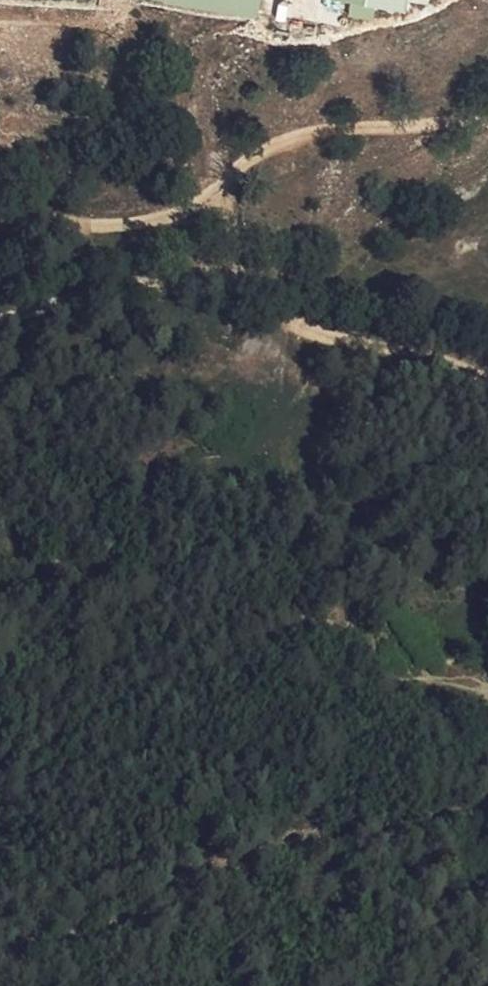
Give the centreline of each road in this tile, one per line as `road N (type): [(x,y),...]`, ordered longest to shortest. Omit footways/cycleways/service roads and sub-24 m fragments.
road 1 (track): [(487,381),(206,269)]
road 2 (track): [(487,124),(325,132),(257,157),(228,186)]
road 3 (track): [(348,0),(221,61),(201,102),(228,186)]
road 4 (track): [(228,186),(192,216),(114,224),(0,209)]
road 5 (track): [(206,269),(0,318)]

